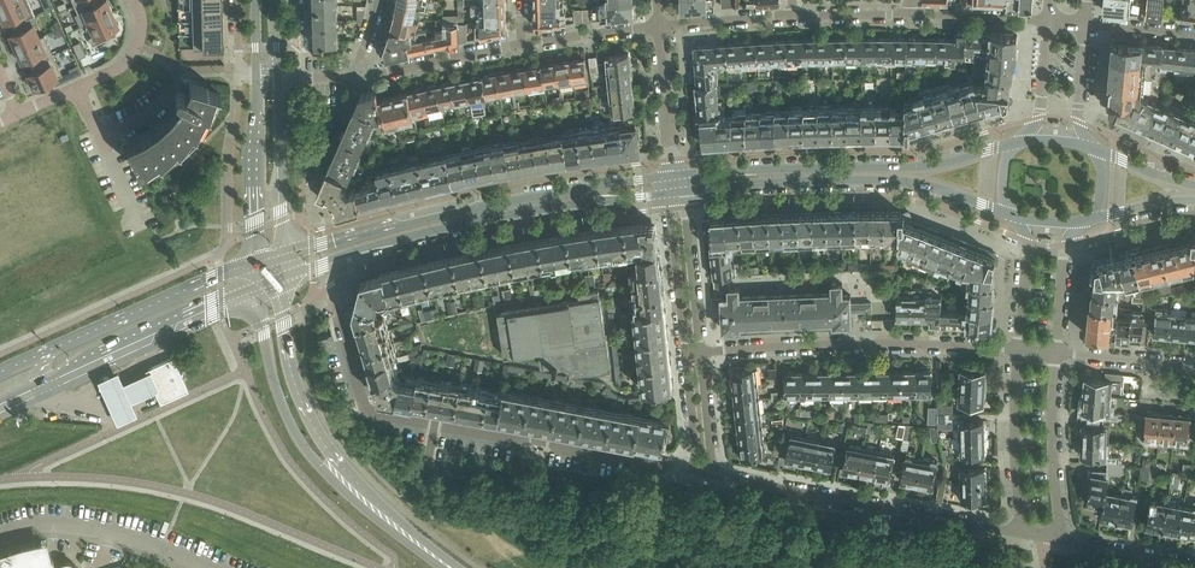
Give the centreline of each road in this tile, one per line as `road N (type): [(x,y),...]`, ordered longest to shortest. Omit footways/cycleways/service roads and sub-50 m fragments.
road 1 (residential): [(699,472),(366,411),(340,316)]
road 2 (secondary): [(674,173),(421,217),(281,255)]
road 3 (secondary): [(281,279),(462,225),(667,194)]
road 4 (tertiary): [(255,289),(269,372),(296,442),(338,488),(447,567)]
road 5 (tertiary): [(461,567),(396,517),(315,424),(285,334),(281,279)]
road 6 (secondary): [(1022,140),(901,166),(674,173)]
road 7 (secondary): [(686,191),(891,180),(1015,216)]
road 8 (residential): [(700,352),(867,343),(1019,349)]
road 9 (residential): [(1022,533),(713,475)]
road 10 (secondary): [(0,412),(255,289)]
road 11 (secondary): [(252,266),(0,373)]
road 12 (unclassified): [(209,567),(98,529),(39,525),(0,535)]
road 13 (secondary): [(256,77),(252,266)]
road 14 (residential): [(1061,542),(1052,448),(1056,354)]
road 15 (residential): [(1019,349),(1015,448),(1022,533)]
road 16 (secondary): [(281,255),(279,77)]
road 17 (residential): [(357,75),(521,44)]
road 18 (residential): [(700,352),(686,191)]
road 19 (residential): [(667,194),(686,354)]
road 20 (residential): [(521,44),(661,24)]
road 21 (residential): [(1056,354),(1067,243),(1086,220)]
road 22 (residential): [(909,13),(1047,21)]
road 23 (residential): [(1015,216),(1028,241),(1019,349)]
road 24 (residential): [(673,160),(661,24)]
road 25 (residential): [(1194,565),(1061,542)]
road 26 (residential): [(661,24),(792,12)]
road 27 (residential): [(1094,149),(1078,121),(1087,24)]
road 28 (residential): [(1047,21),(1039,118),(1022,140)]
road 29 (residential): [(713,475),(700,352)]
road 30 (residential): [(78,88),(121,69),(137,46),(133,0)]

